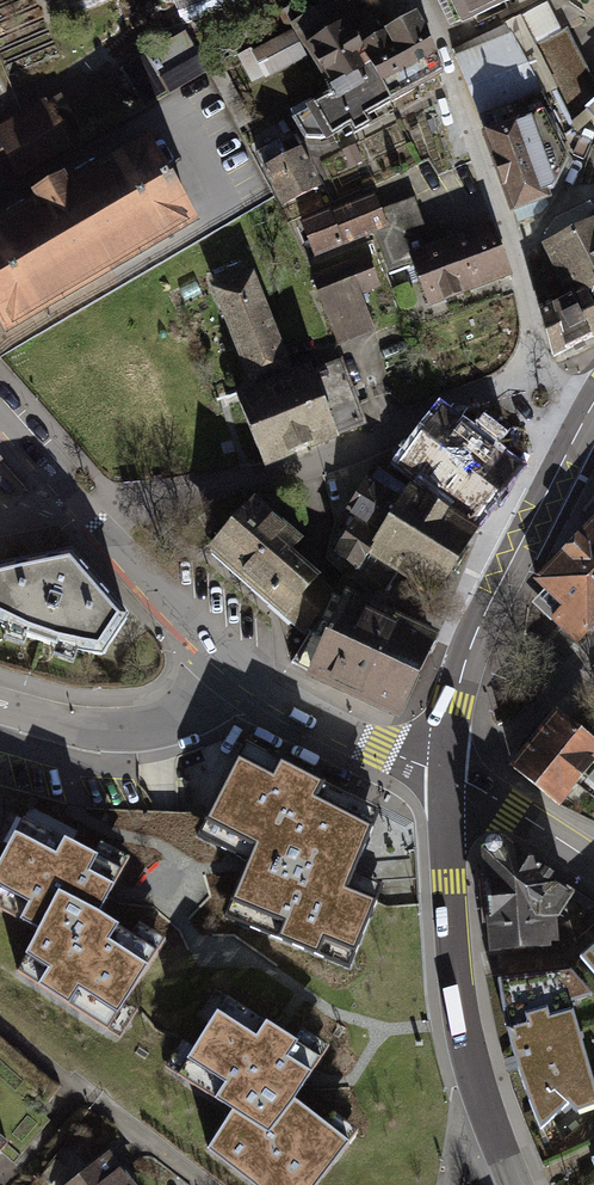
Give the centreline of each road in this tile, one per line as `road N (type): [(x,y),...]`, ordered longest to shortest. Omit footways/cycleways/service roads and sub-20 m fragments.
road 1 (residential): [(425,0),(516,257),(540,370),(590,409)]
road 2 (tertiary): [(448,773),(455,706),(478,629),(590,409)]
road 3 (residential): [(239,668),(0,412)]
road 4 (tertiary): [(480,1098),(447,931),(448,773)]
road 5 (residential): [(0,710),(115,731),(166,720),(220,689),(239,668)]
road 6 (residential): [(448,773),(281,696),(239,668)]
road 7 (residential): [(593,645),(506,741),(448,773)]
road 8 (residential): [(593,863),(448,773)]

